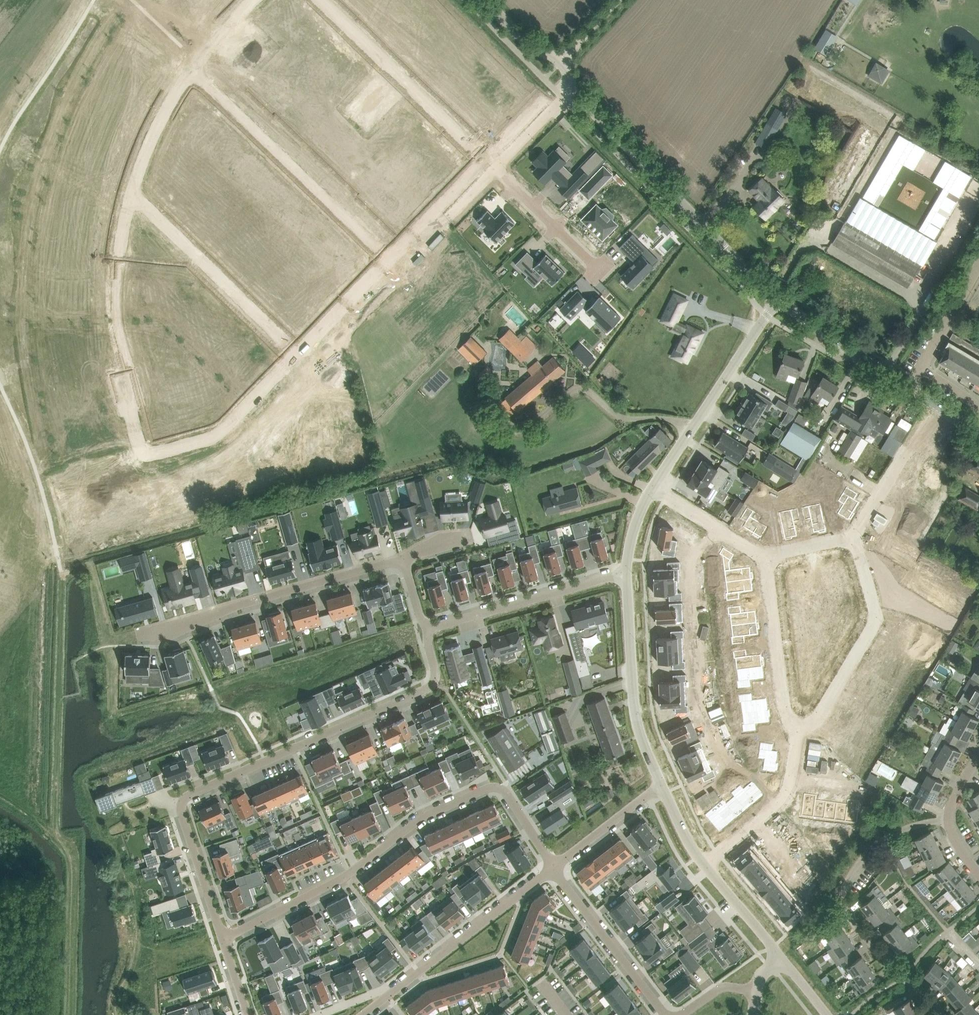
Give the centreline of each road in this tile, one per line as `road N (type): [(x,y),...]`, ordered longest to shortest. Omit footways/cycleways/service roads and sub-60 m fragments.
road 1 (residential): [(224,939),(183,801),(425,692),(435,670),(428,629)]
road 2 (residential): [(553,867),(506,792),(490,787),(420,818),(351,874),(224,939)]
road 3 (residential): [(949,820),(883,840),(843,890),(848,914),(874,946),(943,1014)]
road 4 (unclassified): [(776,299),(574,88)]
road 5 (residential): [(191,75),(391,267)]
road 6 (residential): [(403,560),(139,635)]
road 7 (residential): [(154,454),(138,437),(115,306),(122,233),(135,191)]
road 8 (residential): [(322,0),(494,169)]
road 9 (residential): [(553,867),(366,1014)]
road 10 (residential): [(298,354),(135,191)]
road 11 (residential): [(656,487),(776,299)]
road 12 (residential): [(799,727),(816,718),(878,615),(855,537)]
road 13 (residential): [(661,785),(642,737),(626,577)]
road 14 (residential): [(626,577),(428,629)]
road 15 (residential): [(660,1014),(553,867)]
road 16 (residential): [(154,454),(226,424),(298,354)]
road 17 (residential): [(766,555),(785,710),(799,727)]
road 18 (residential): [(703,861),(788,793),(799,727)]
road 19 (residential): [(909,387),(776,299)]
road 20 (residential): [(855,537),(934,402)]
road 21 (residential): [(601,272),(494,169)]
road 22 (residential): [(391,267),(494,169)]
road 23 (residential): [(661,785),(553,867)]
road 24 (residential): [(766,555),(656,487)]
road 25 (unclassified): [(574,88),(562,60),(535,48),(485,0)]
road 26 (residential): [(135,191),(191,75)]
road 27 (residential): [(298,354),(391,267)]
road 28 (residential): [(781,959),(703,861)]

